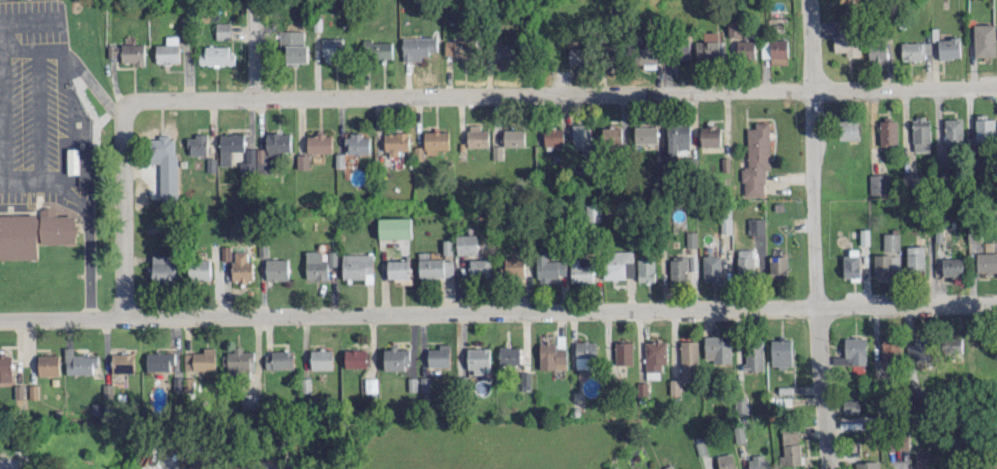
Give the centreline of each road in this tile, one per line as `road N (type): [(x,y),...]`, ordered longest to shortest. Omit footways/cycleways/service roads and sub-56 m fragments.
road 1 (residential): [(0,319),(996,303)]
road 2 (residential): [(130,115),(137,105),(165,99),(645,93)]
road 3 (residential): [(833,468),(819,305),(813,0)]
road 4 (residential): [(651,94),(996,86)]
road 5 (residential): [(125,317),(130,115)]

